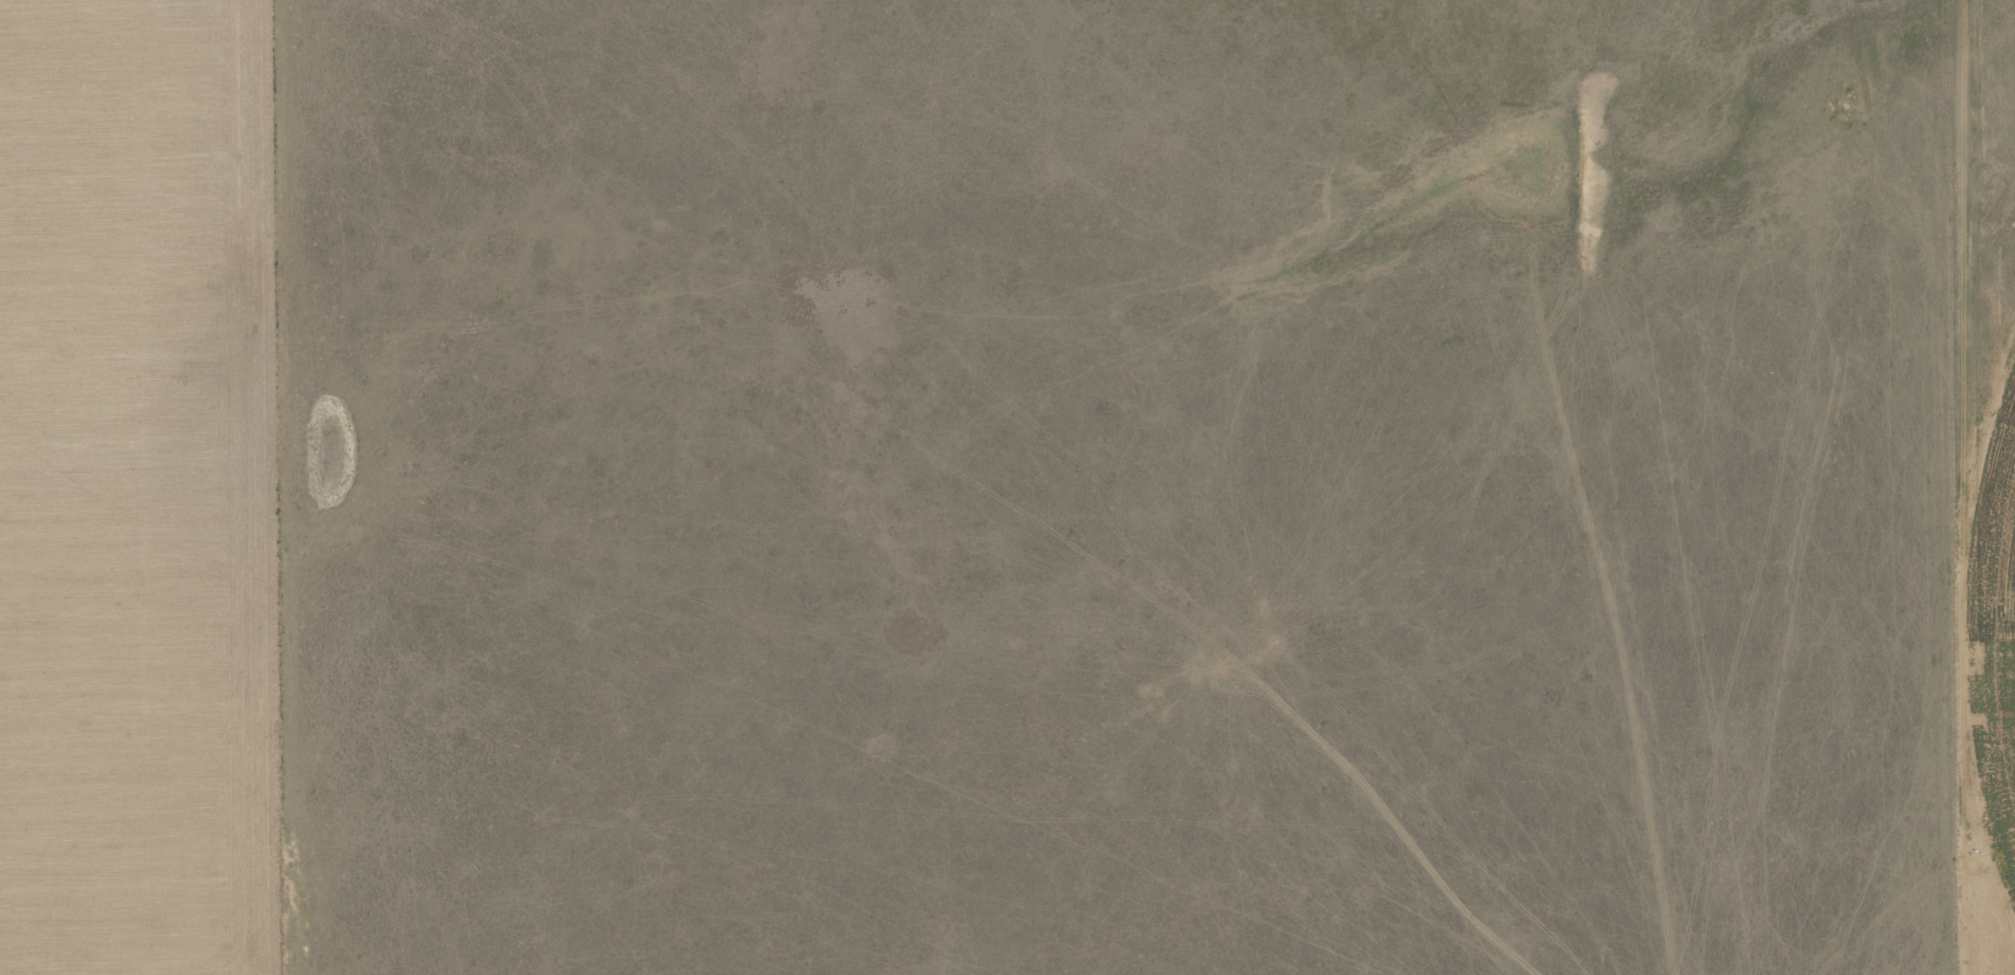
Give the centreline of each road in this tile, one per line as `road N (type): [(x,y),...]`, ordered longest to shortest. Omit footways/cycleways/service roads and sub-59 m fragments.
road 1 (residential): [(1802,0),(1881,974)]

